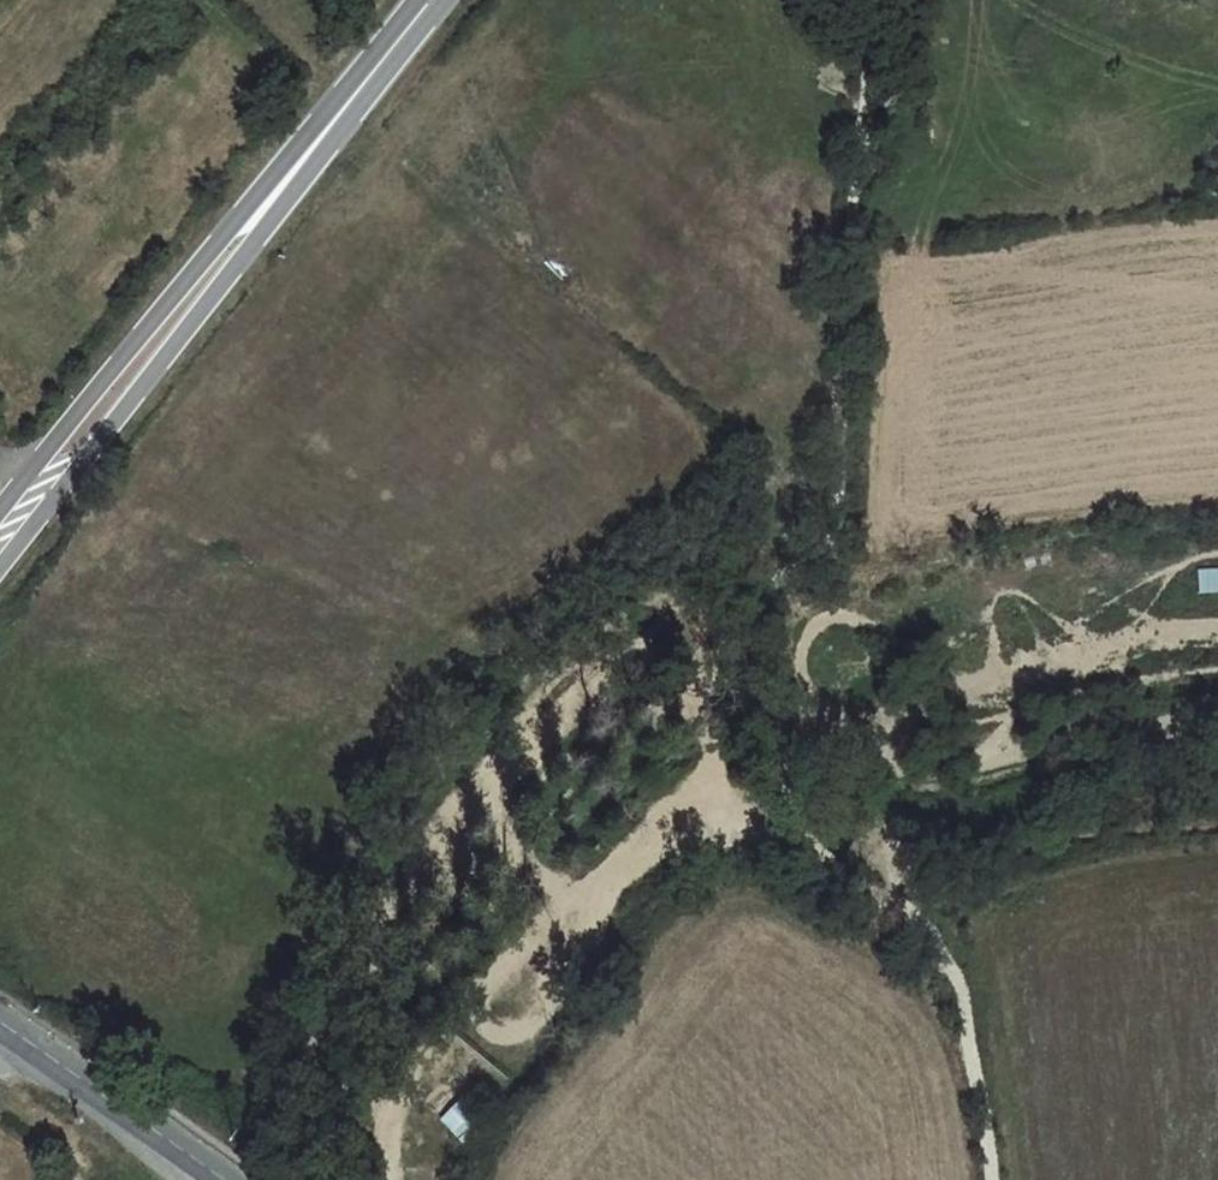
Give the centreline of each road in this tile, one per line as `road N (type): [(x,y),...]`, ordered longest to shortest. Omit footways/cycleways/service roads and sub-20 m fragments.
road 1 (primary): [(0,538),(434,0)]
road 2 (tertiary): [(224,1179),(0,1022)]

